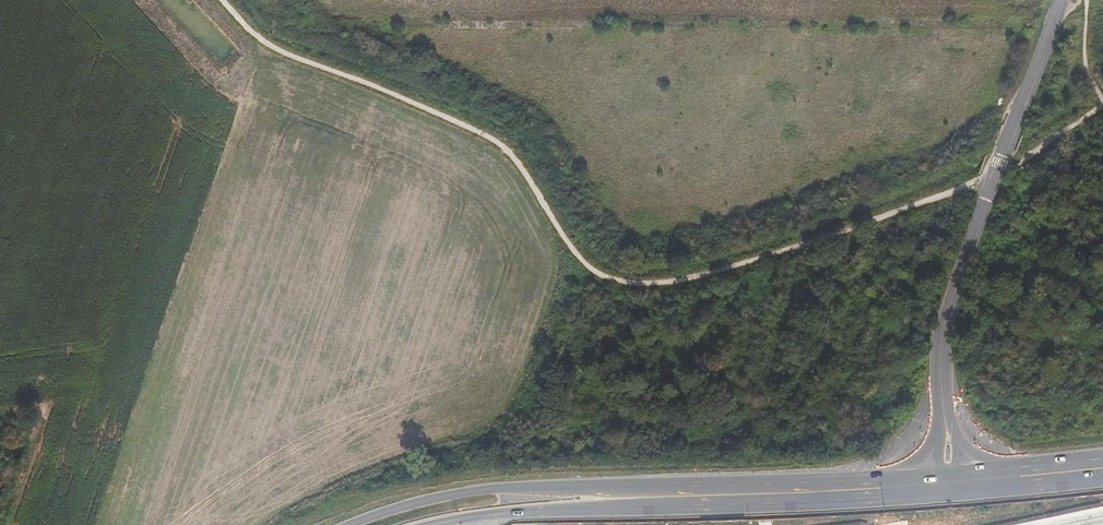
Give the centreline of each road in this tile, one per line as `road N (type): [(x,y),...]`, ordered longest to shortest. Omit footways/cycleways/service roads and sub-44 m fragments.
road 1 (primary): [(935,471),(502,488),(421,500),(344,524)]
road 2 (primary): [(435,524),(539,509),(935,491)]
road 3 (unclassified): [(1057,0),(949,292),(938,346),(946,409)]
road 4 (primary): [(1102,457),(975,469)]

